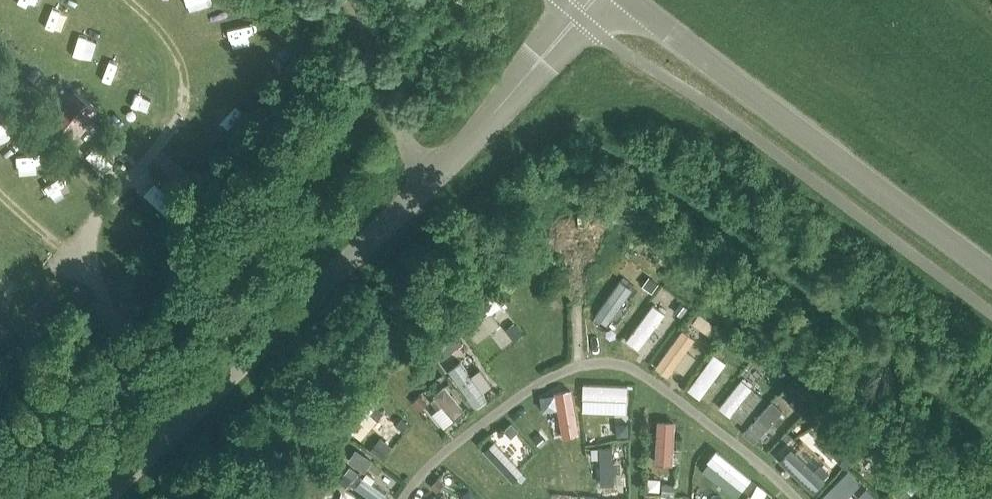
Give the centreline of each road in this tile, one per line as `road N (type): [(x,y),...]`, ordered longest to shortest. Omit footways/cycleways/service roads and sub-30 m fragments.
road 1 (unclassified): [(101,498),(427,183),(592,0)]
road 2 (unclassified): [(991,273),(635,0)]

